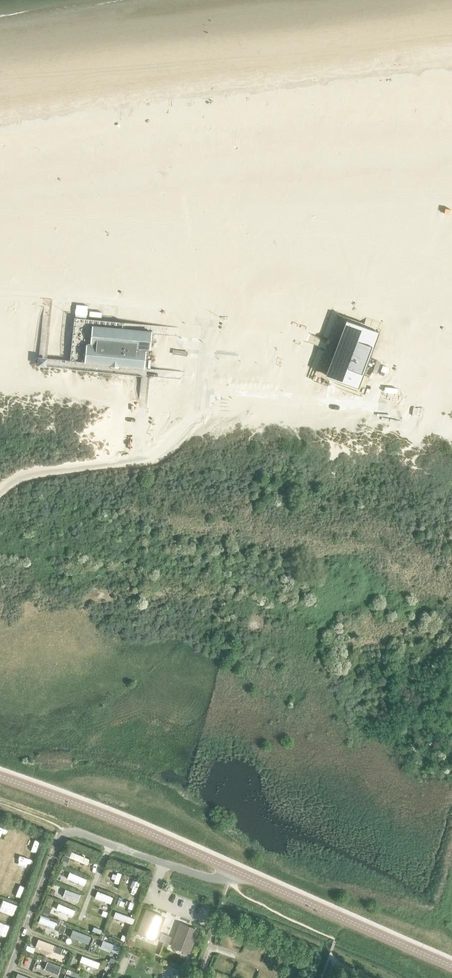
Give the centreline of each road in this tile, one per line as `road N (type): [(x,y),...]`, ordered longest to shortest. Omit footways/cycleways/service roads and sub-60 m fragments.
road 1 (tertiary): [(451,966),(0,776)]
road 2 (unclassified): [(0,492),(32,474),(141,461)]

